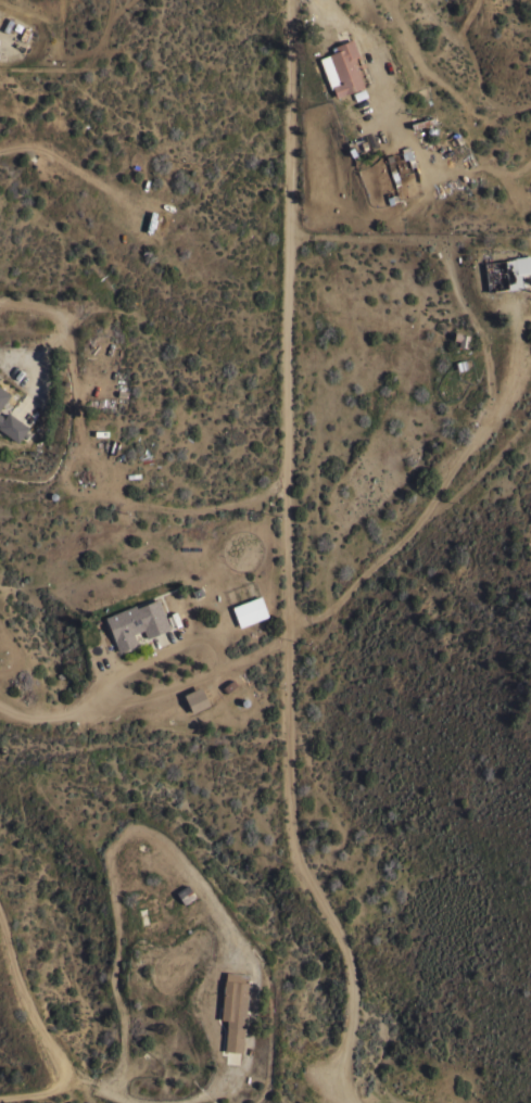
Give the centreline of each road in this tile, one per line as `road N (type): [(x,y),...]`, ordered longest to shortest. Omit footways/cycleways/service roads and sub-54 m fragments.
road 1 (residential): [(355,1102),(345,1074),(351,966),(295,858),(292,835),(291,0)]
road 2 (residential): [(0,710),(53,721),(91,712),(193,682),(326,616),(408,540),(504,406),(521,353),(516,312)]
road 3 (residential): [(190,1102),(224,1091),(240,1072),(255,982),(201,878),(164,842),(131,832),(113,854),(115,985),(126,1037),(113,1098)]
road 4 (residential): [(0,915),(16,981),(41,1029),(74,1079),(113,1098)]

